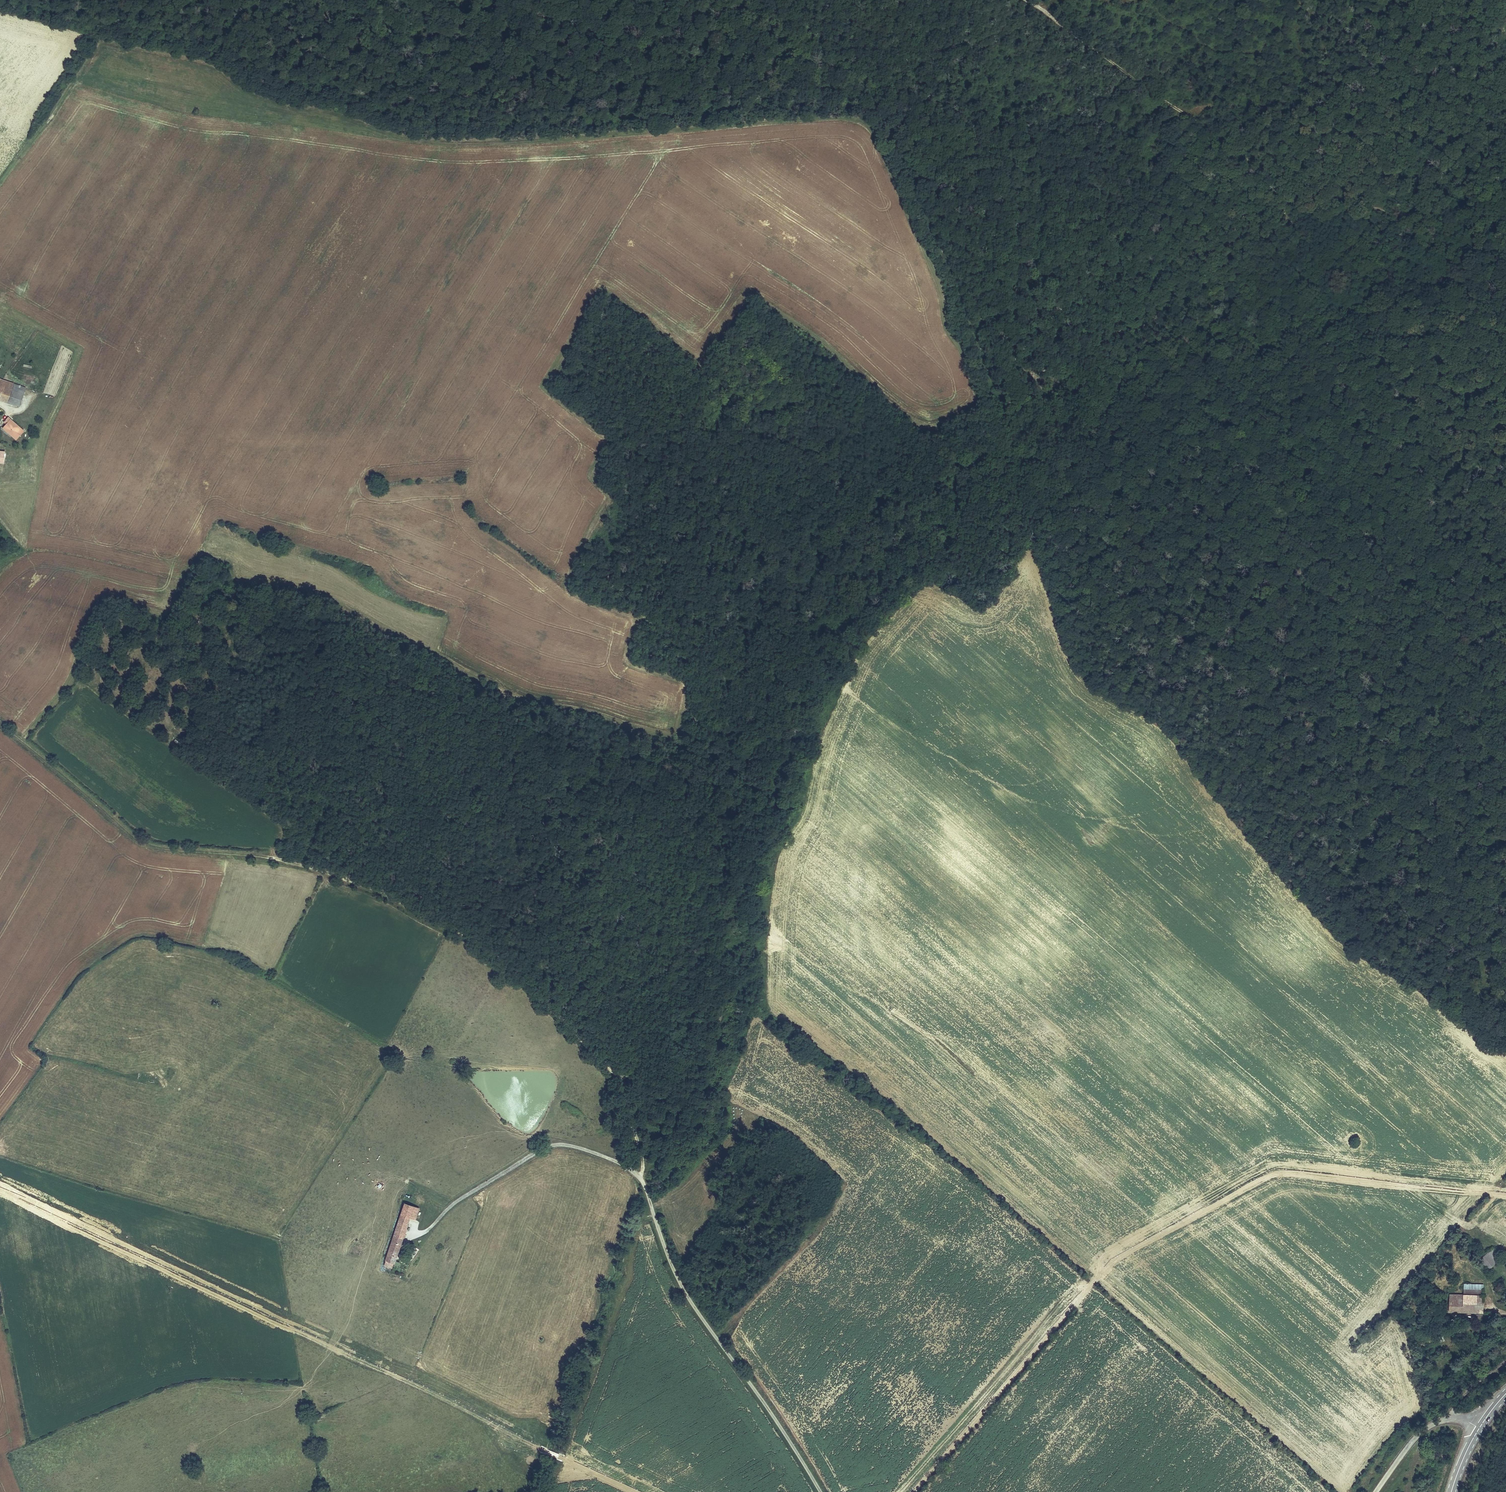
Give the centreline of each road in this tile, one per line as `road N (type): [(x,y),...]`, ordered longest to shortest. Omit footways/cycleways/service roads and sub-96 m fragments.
road 1 (track): [(639,1177),(636,1126),(612,1066),(450,933),(365,886),(303,865),(139,841),(0,730)]
road 2 (track): [(1024,0),(1190,116),(1284,195),(1328,212),(1385,209),(1466,315),(1505,398)]

